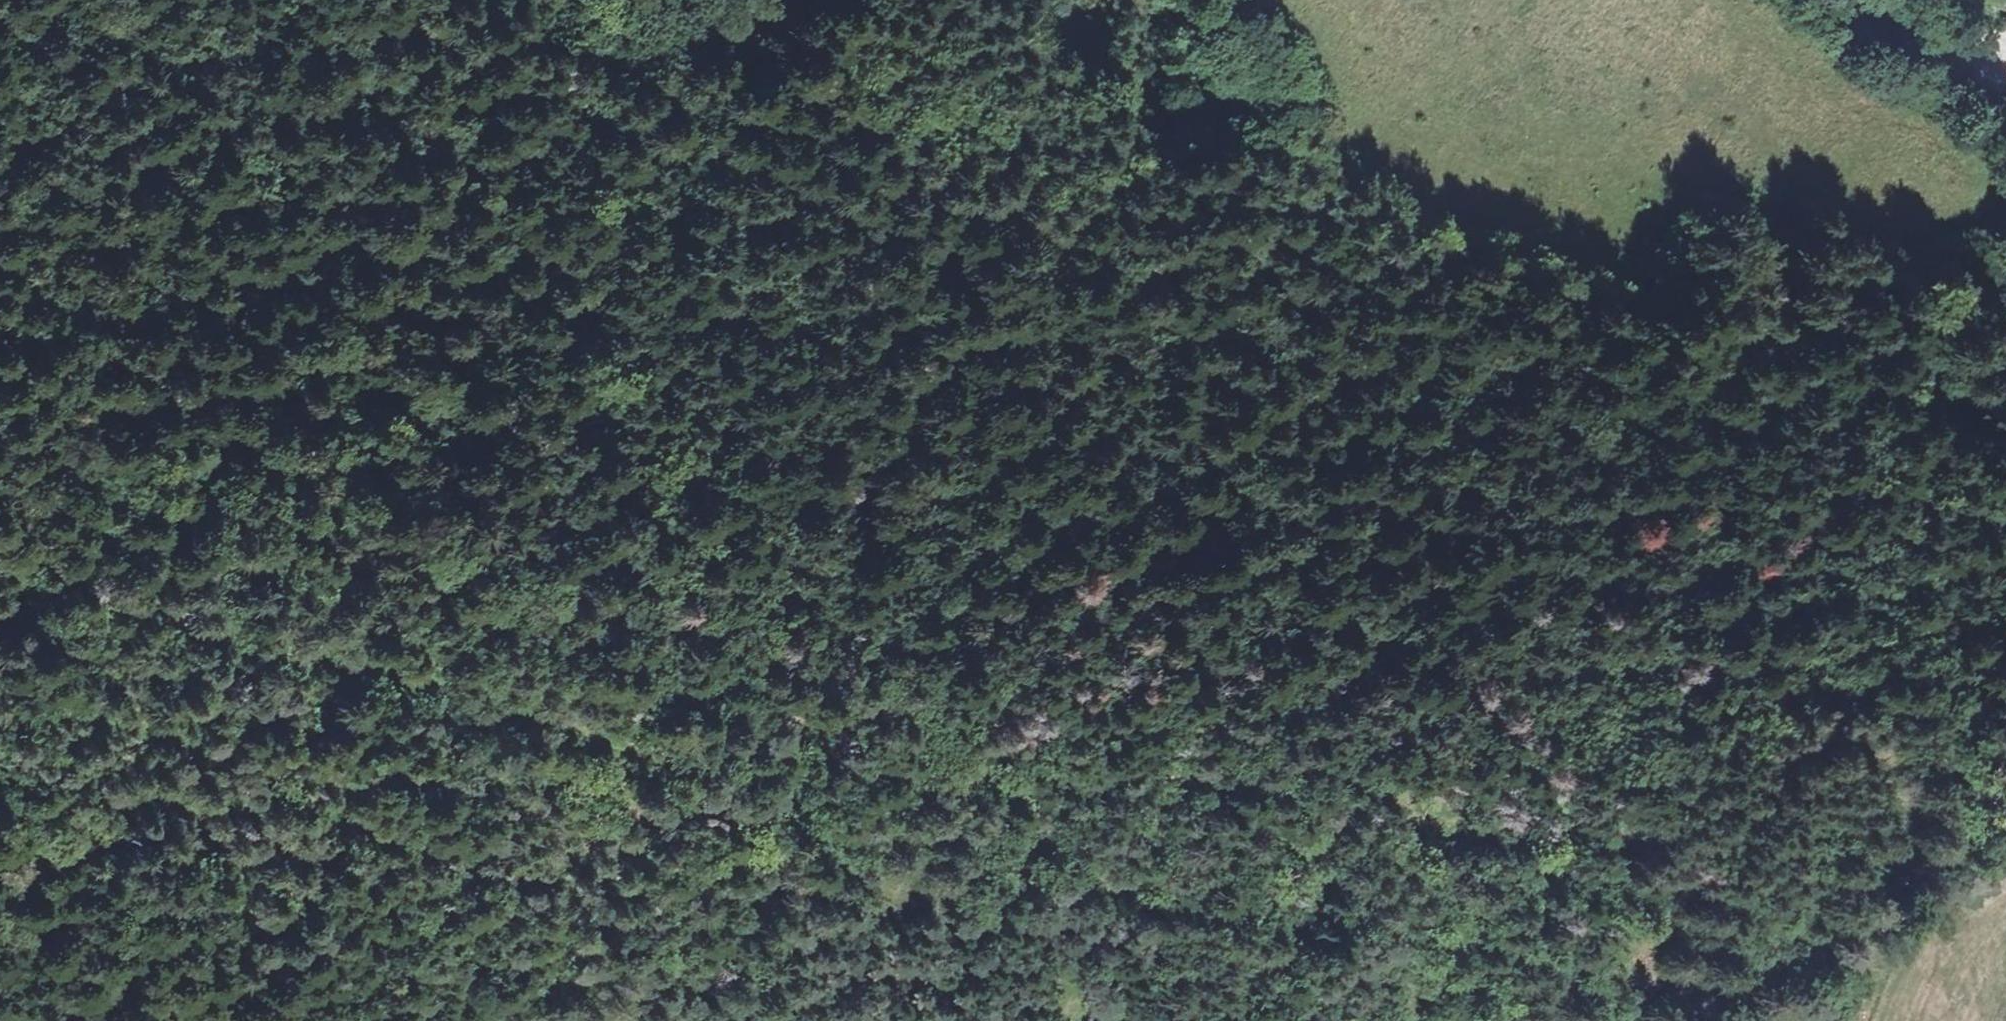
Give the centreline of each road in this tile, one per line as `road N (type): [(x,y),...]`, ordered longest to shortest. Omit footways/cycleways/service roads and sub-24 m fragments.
road 1 (track): [(1721,994),(1680,986),(1534,909),(1451,902),(1239,855),(946,806),(919,746),(851,711),(814,716),(766,742),(743,779),(719,787),(654,756),(498,734),(323,788),(277,791),(133,722),(0,705)]
road 2 (track): [(2005,799),(1795,958),(1666,1020)]
road 3 (unclassified): [(1986,63),(1958,56),(1869,0)]

